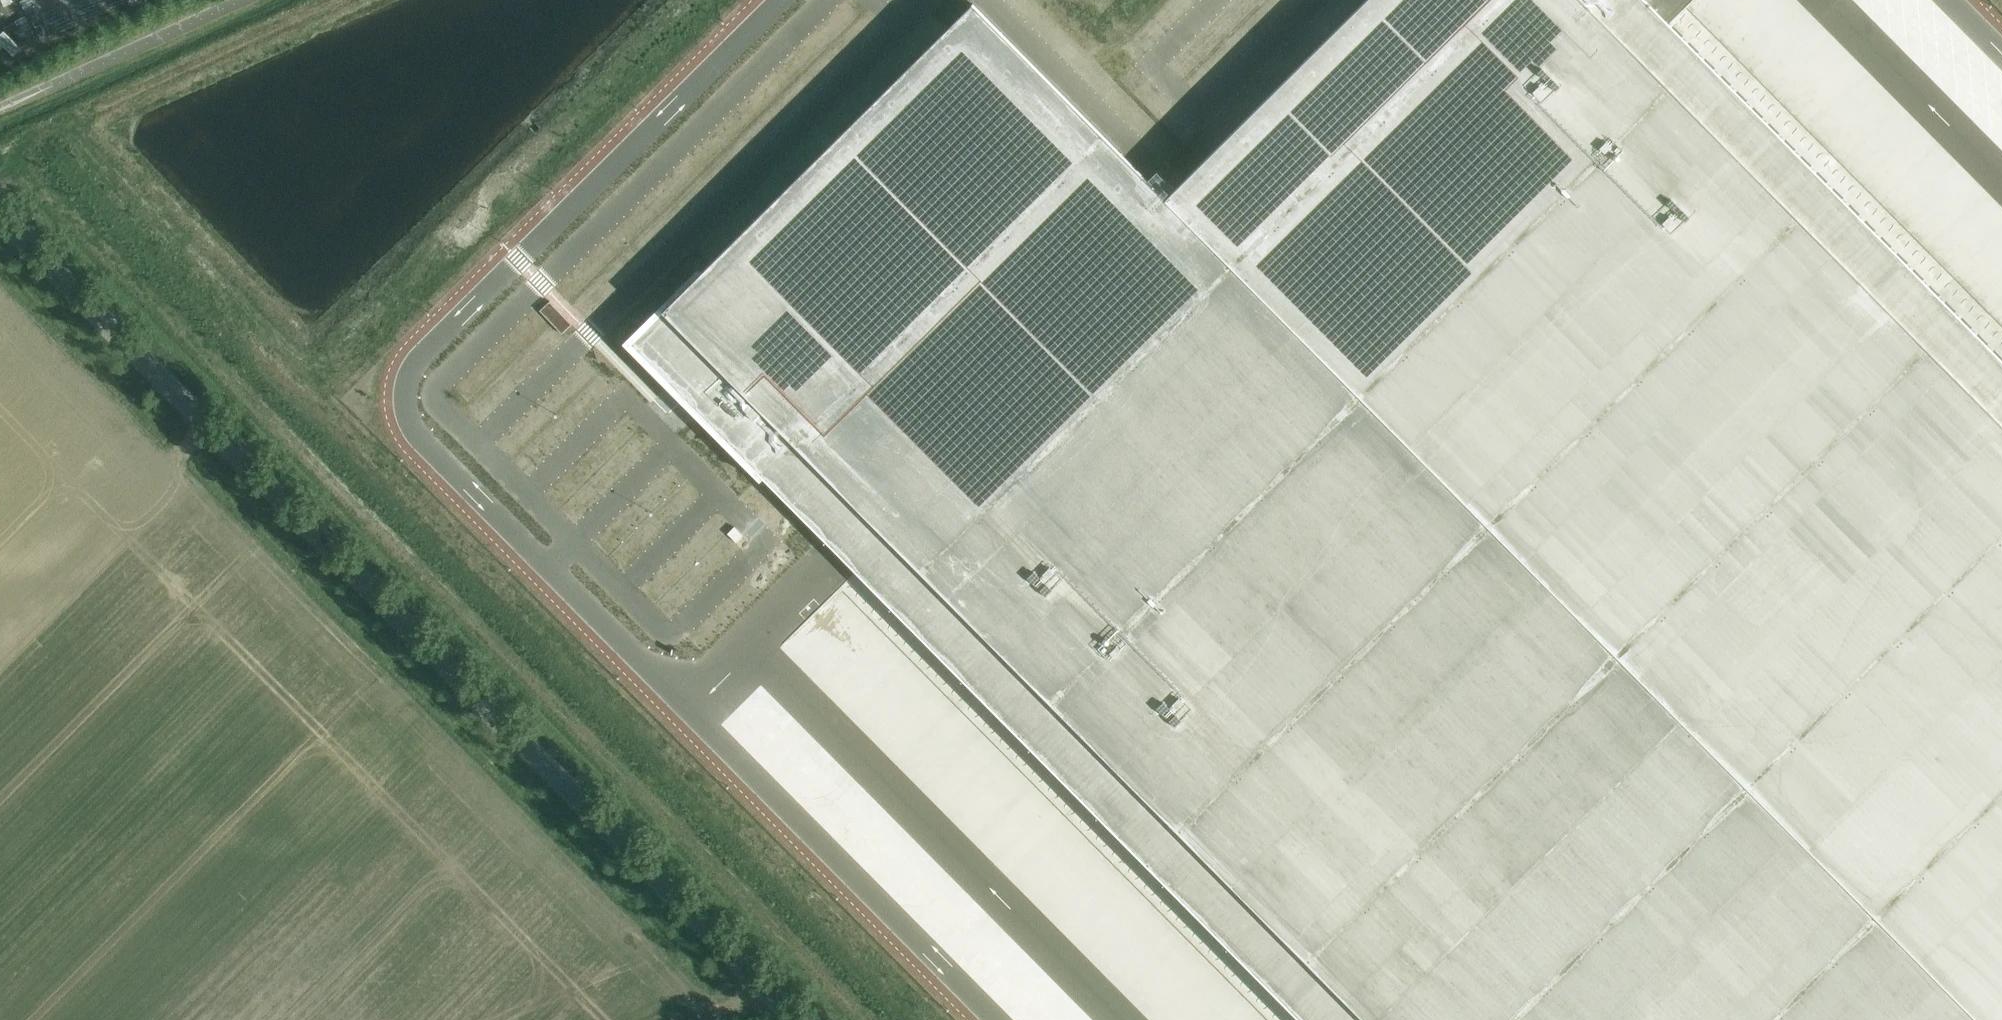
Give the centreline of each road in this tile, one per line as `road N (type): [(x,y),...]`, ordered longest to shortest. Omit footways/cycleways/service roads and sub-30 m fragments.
road 1 (unclassified): [(799,1019),(0,219)]

